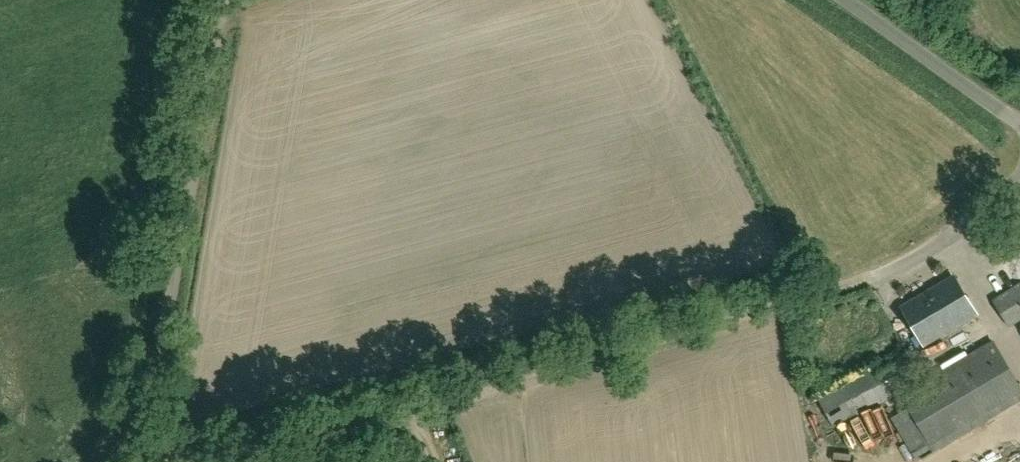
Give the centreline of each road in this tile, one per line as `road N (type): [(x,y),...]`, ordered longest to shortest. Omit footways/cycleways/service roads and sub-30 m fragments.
road 1 (track): [(132,451),(238,453),(419,410),(866,280)]
road 2 (track): [(226,0),(149,410),(132,451)]
road 3 (unclassified): [(1019,124),(846,0)]
road 4 (unclassified): [(866,280),(937,244),(1019,177)]

